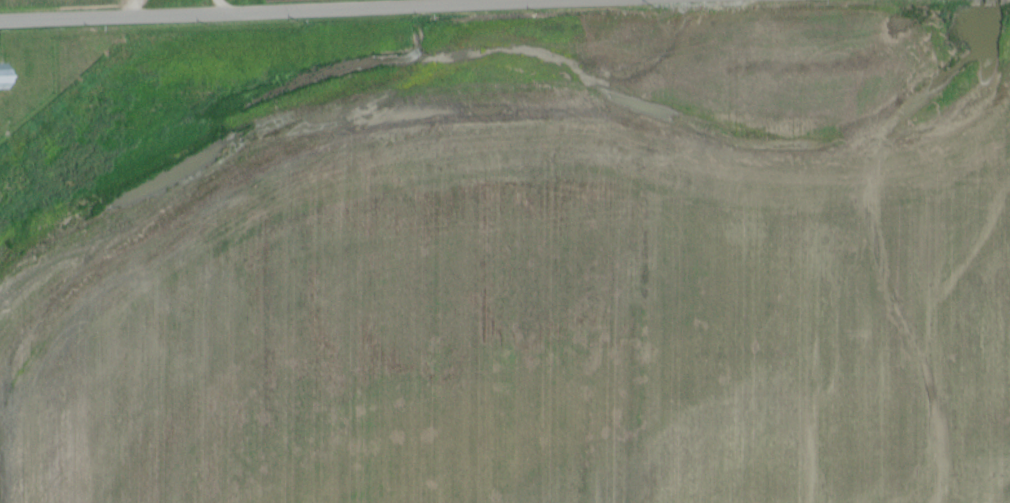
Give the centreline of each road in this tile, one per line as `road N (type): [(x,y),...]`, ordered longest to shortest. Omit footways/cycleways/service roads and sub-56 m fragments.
road 1 (residential): [(0,22),(548,0)]

